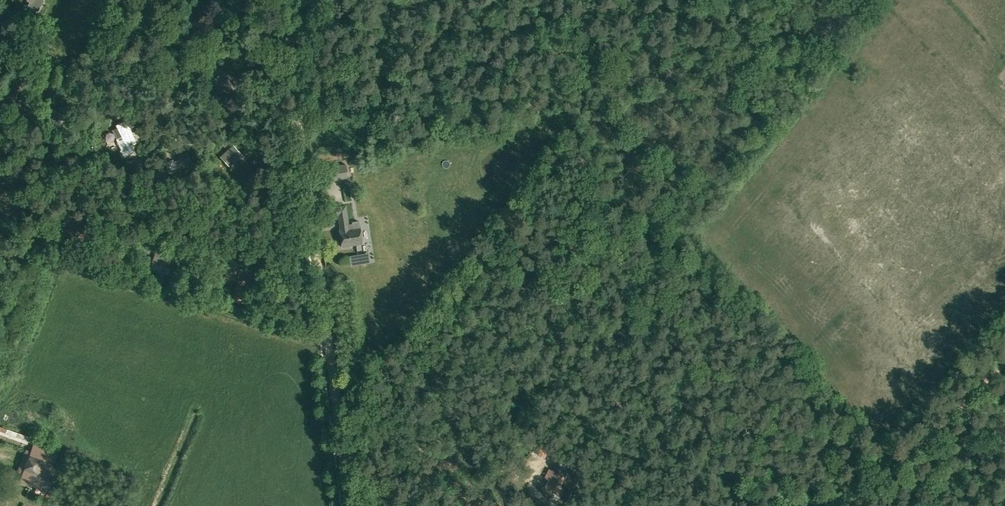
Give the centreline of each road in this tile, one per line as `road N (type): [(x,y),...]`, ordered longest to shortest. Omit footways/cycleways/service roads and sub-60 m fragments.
road 1 (track): [(348,505),(297,81)]
road 2 (track): [(0,141),(242,211),(314,220)]
road 3 (track): [(858,505),(1004,357)]

